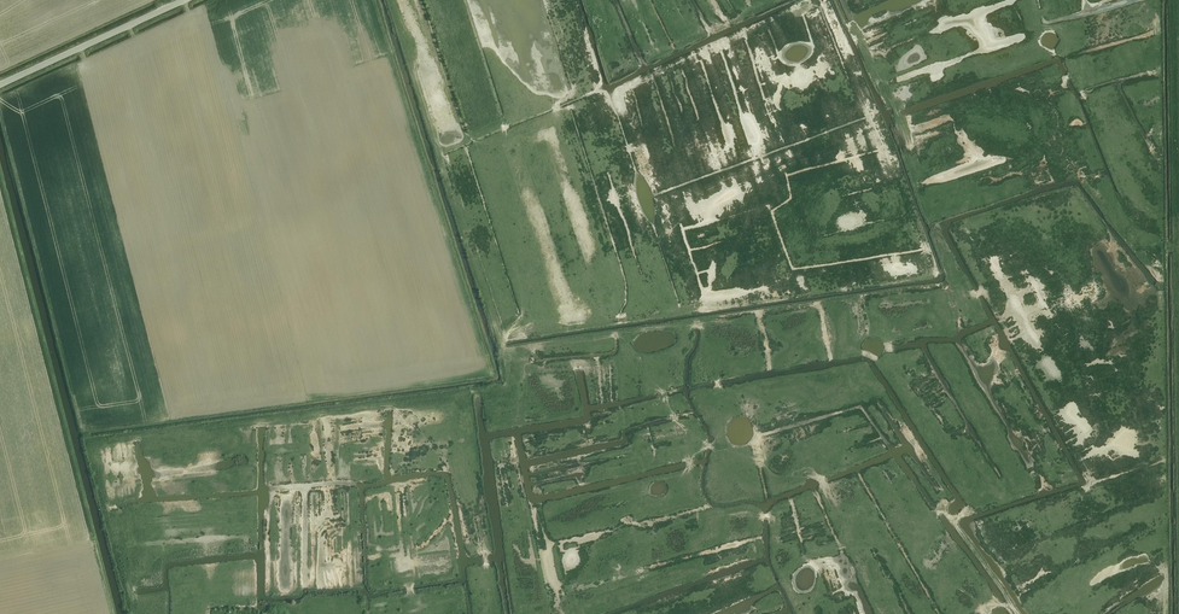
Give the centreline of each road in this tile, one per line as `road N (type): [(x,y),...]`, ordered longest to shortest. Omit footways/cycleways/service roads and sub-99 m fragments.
road 1 (unclassified): [(0,86),(189,0)]
road 2 (track): [(837,0),(906,136)]

